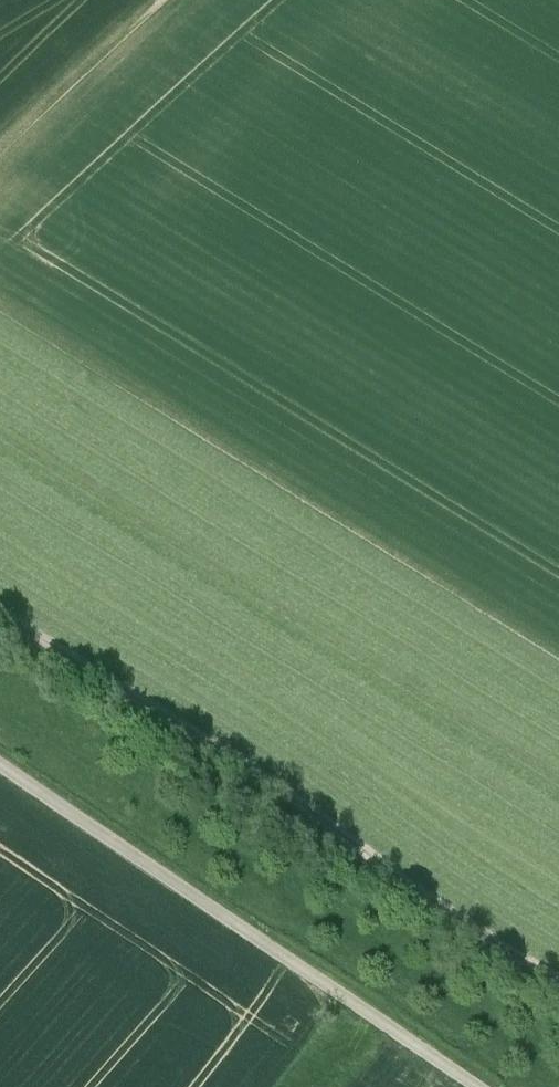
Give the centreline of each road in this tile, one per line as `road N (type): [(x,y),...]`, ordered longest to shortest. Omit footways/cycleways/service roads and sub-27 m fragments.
road 1 (track): [(558,983),(0,611)]
road 2 (unclassified): [(476,1086),(0,762)]

